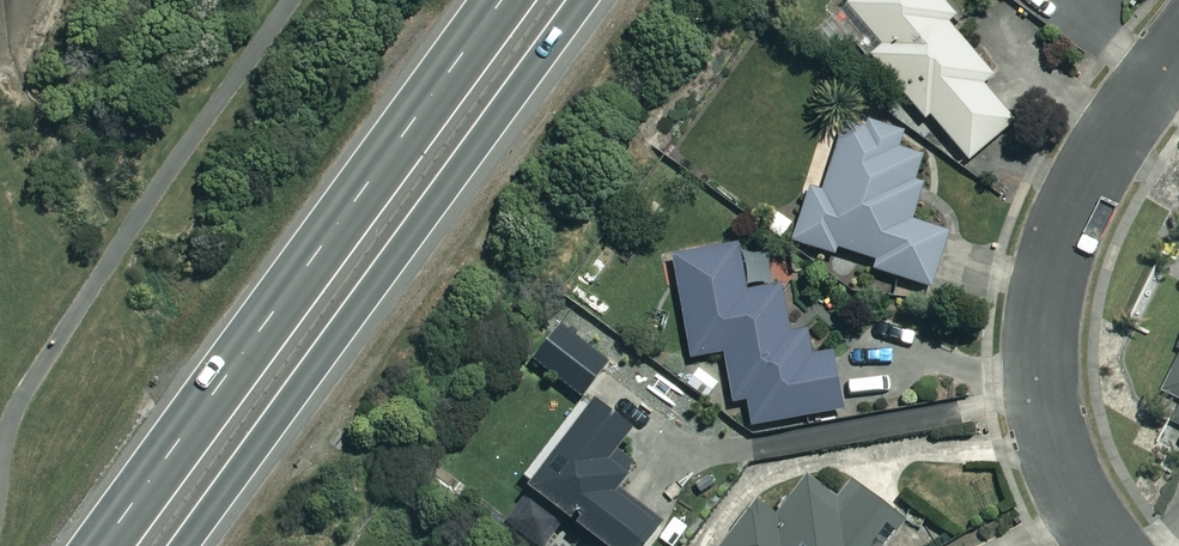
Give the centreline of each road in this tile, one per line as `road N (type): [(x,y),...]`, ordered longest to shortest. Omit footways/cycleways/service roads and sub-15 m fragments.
road 1 (trunk): [(582,0),(183,545)]
road 2 (trunk): [(102,545),(500,0)]
road 3 (residential): [(1178,48),(1099,154),(1046,267),(1039,327),(1056,455),(1106,545)]

